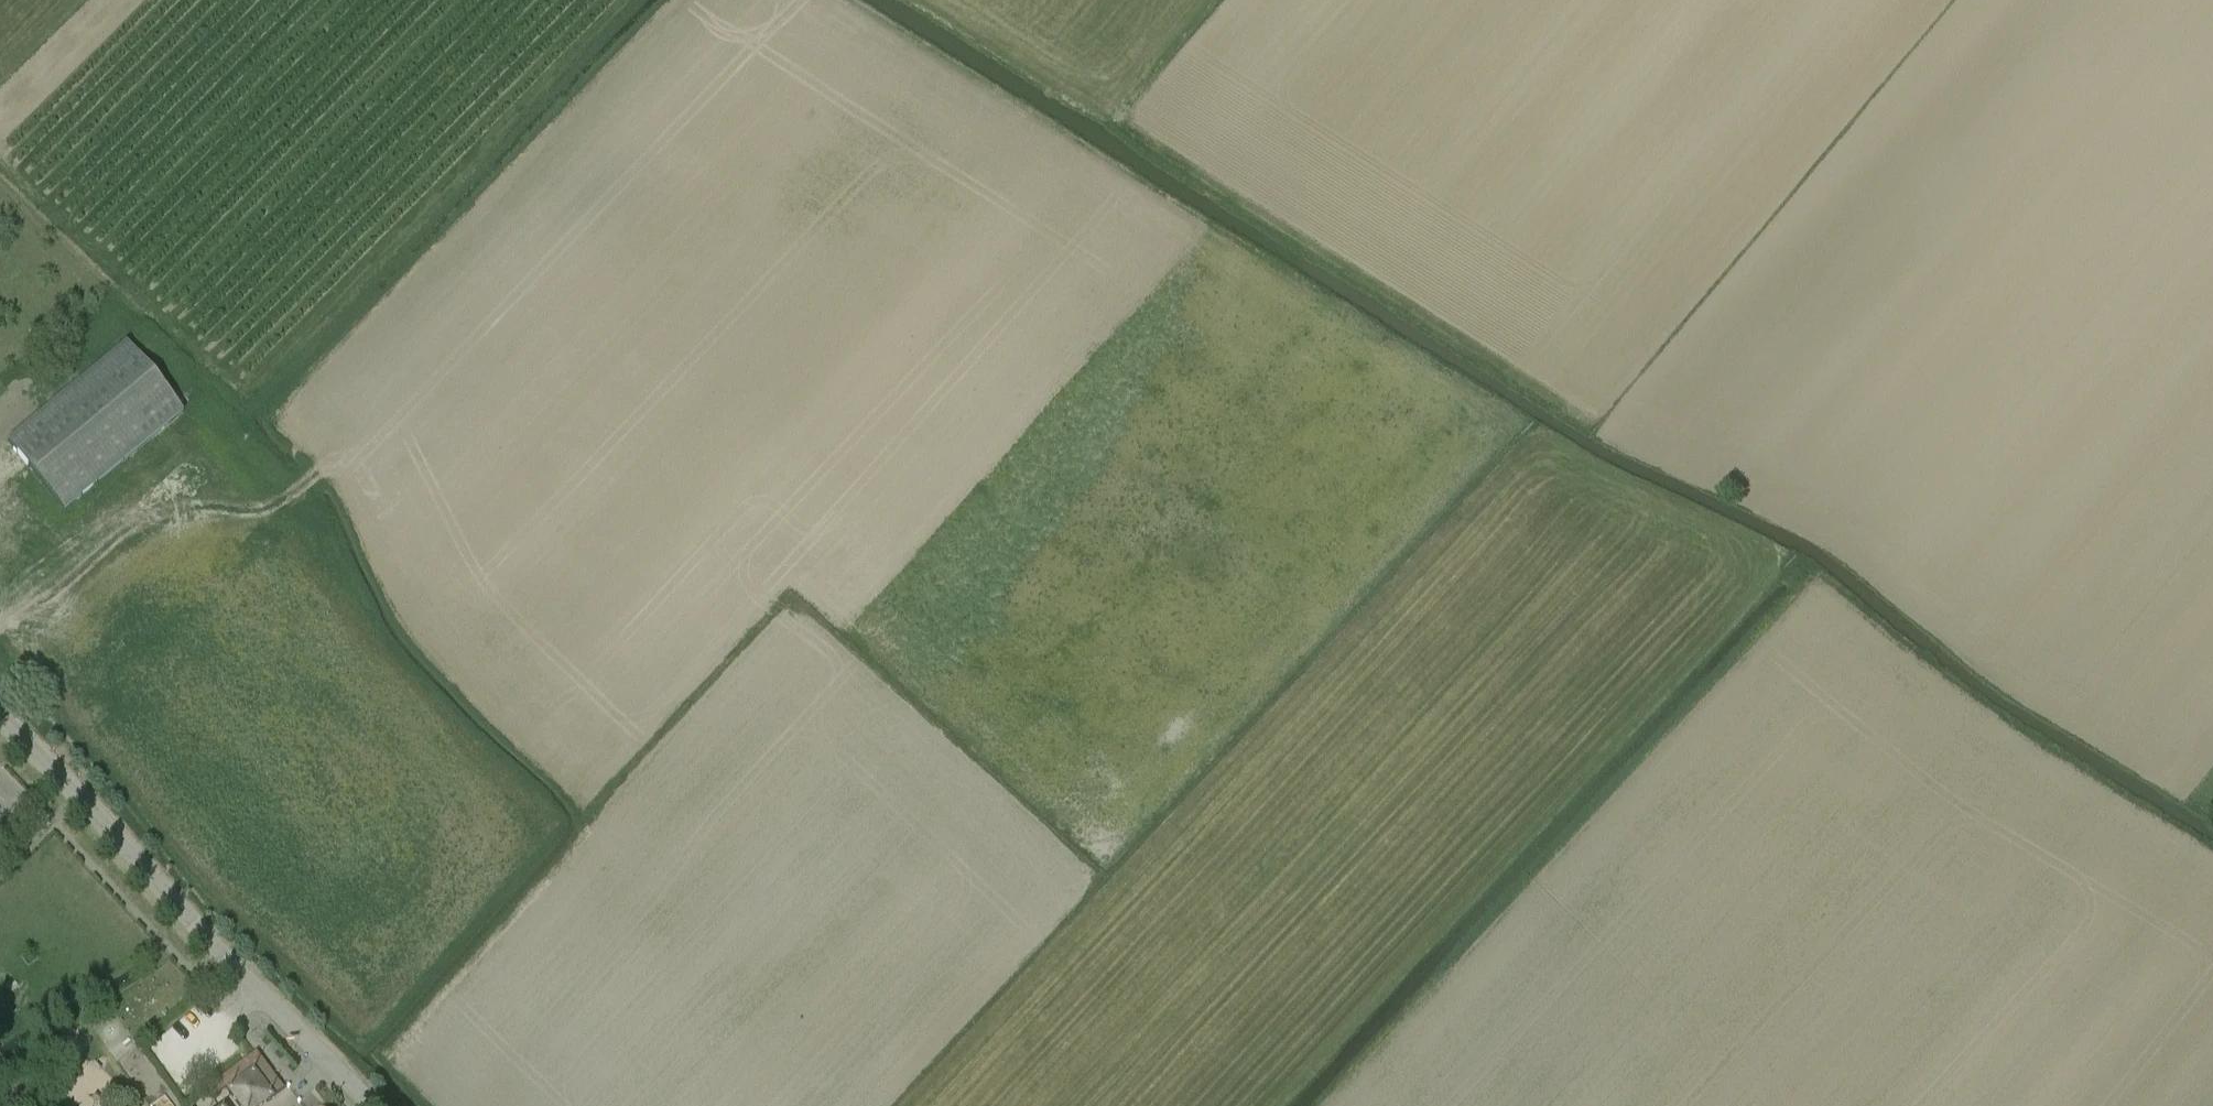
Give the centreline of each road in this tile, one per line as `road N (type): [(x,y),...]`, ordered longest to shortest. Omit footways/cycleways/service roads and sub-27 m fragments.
road 1 (residential): [(374,1105),(0,709)]

